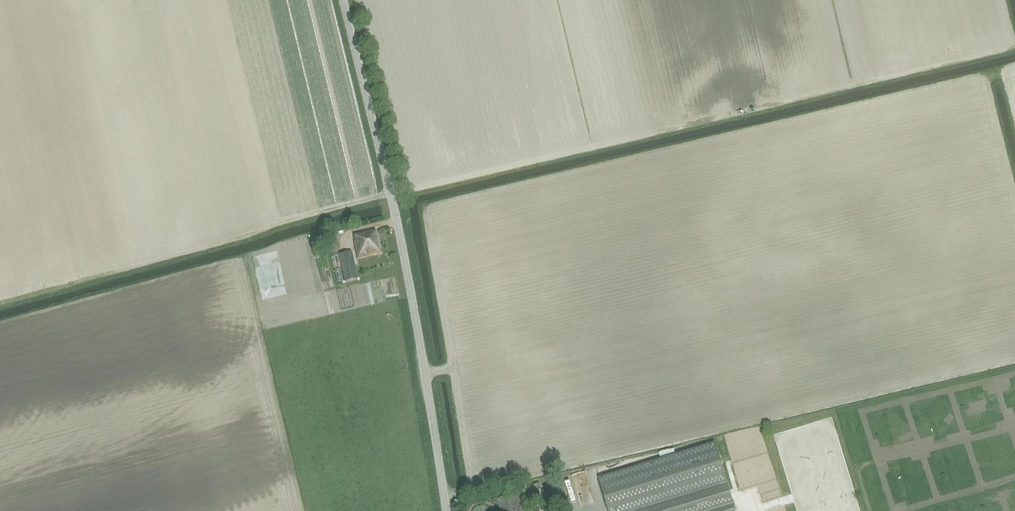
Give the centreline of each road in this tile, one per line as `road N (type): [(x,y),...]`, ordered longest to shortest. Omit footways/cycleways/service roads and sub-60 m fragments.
road 1 (unclassified): [(447,510),(394,206),(342,0)]

